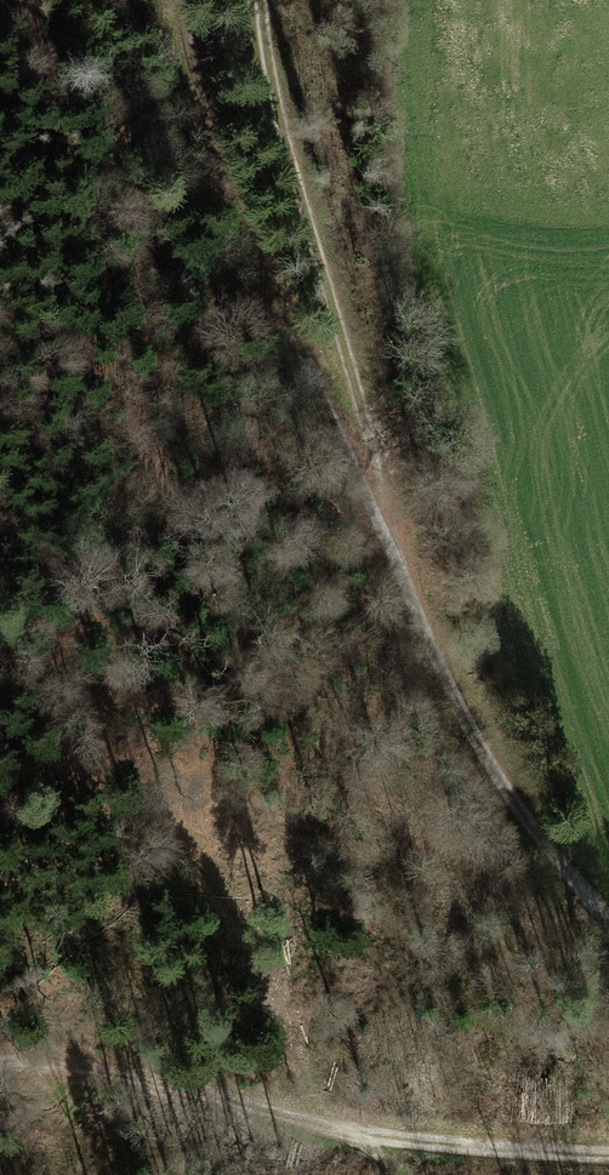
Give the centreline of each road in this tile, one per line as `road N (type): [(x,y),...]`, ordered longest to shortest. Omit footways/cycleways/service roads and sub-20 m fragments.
road 1 (track): [(608,922),(536,833),(471,732),(236,191),(180,0)]
road 2 (track): [(608,1156),(337,1129),(96,1072),(0,1065)]
road 3 (track): [(261,0),(276,110),(395,554)]
road 4 (track): [(337,1129),(0,683)]

